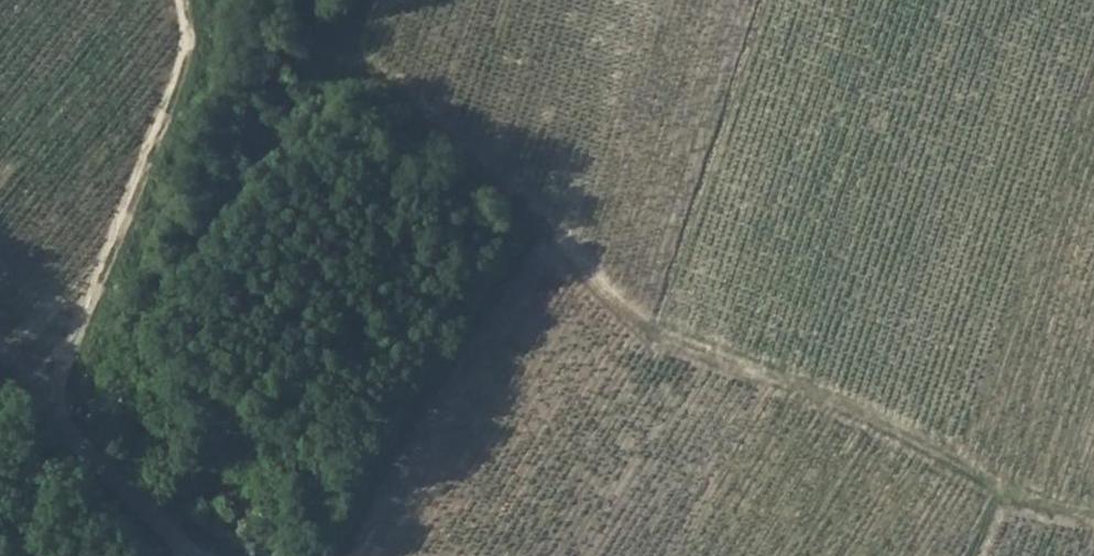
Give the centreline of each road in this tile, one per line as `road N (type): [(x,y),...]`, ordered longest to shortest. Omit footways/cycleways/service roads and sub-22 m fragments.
road 1 (track): [(1093,513),(998,501),(660,343),(331,18),(256,0)]
road 2 (track): [(176,0),(187,49),(42,410)]
road 3 (track): [(0,362),(196,555)]

